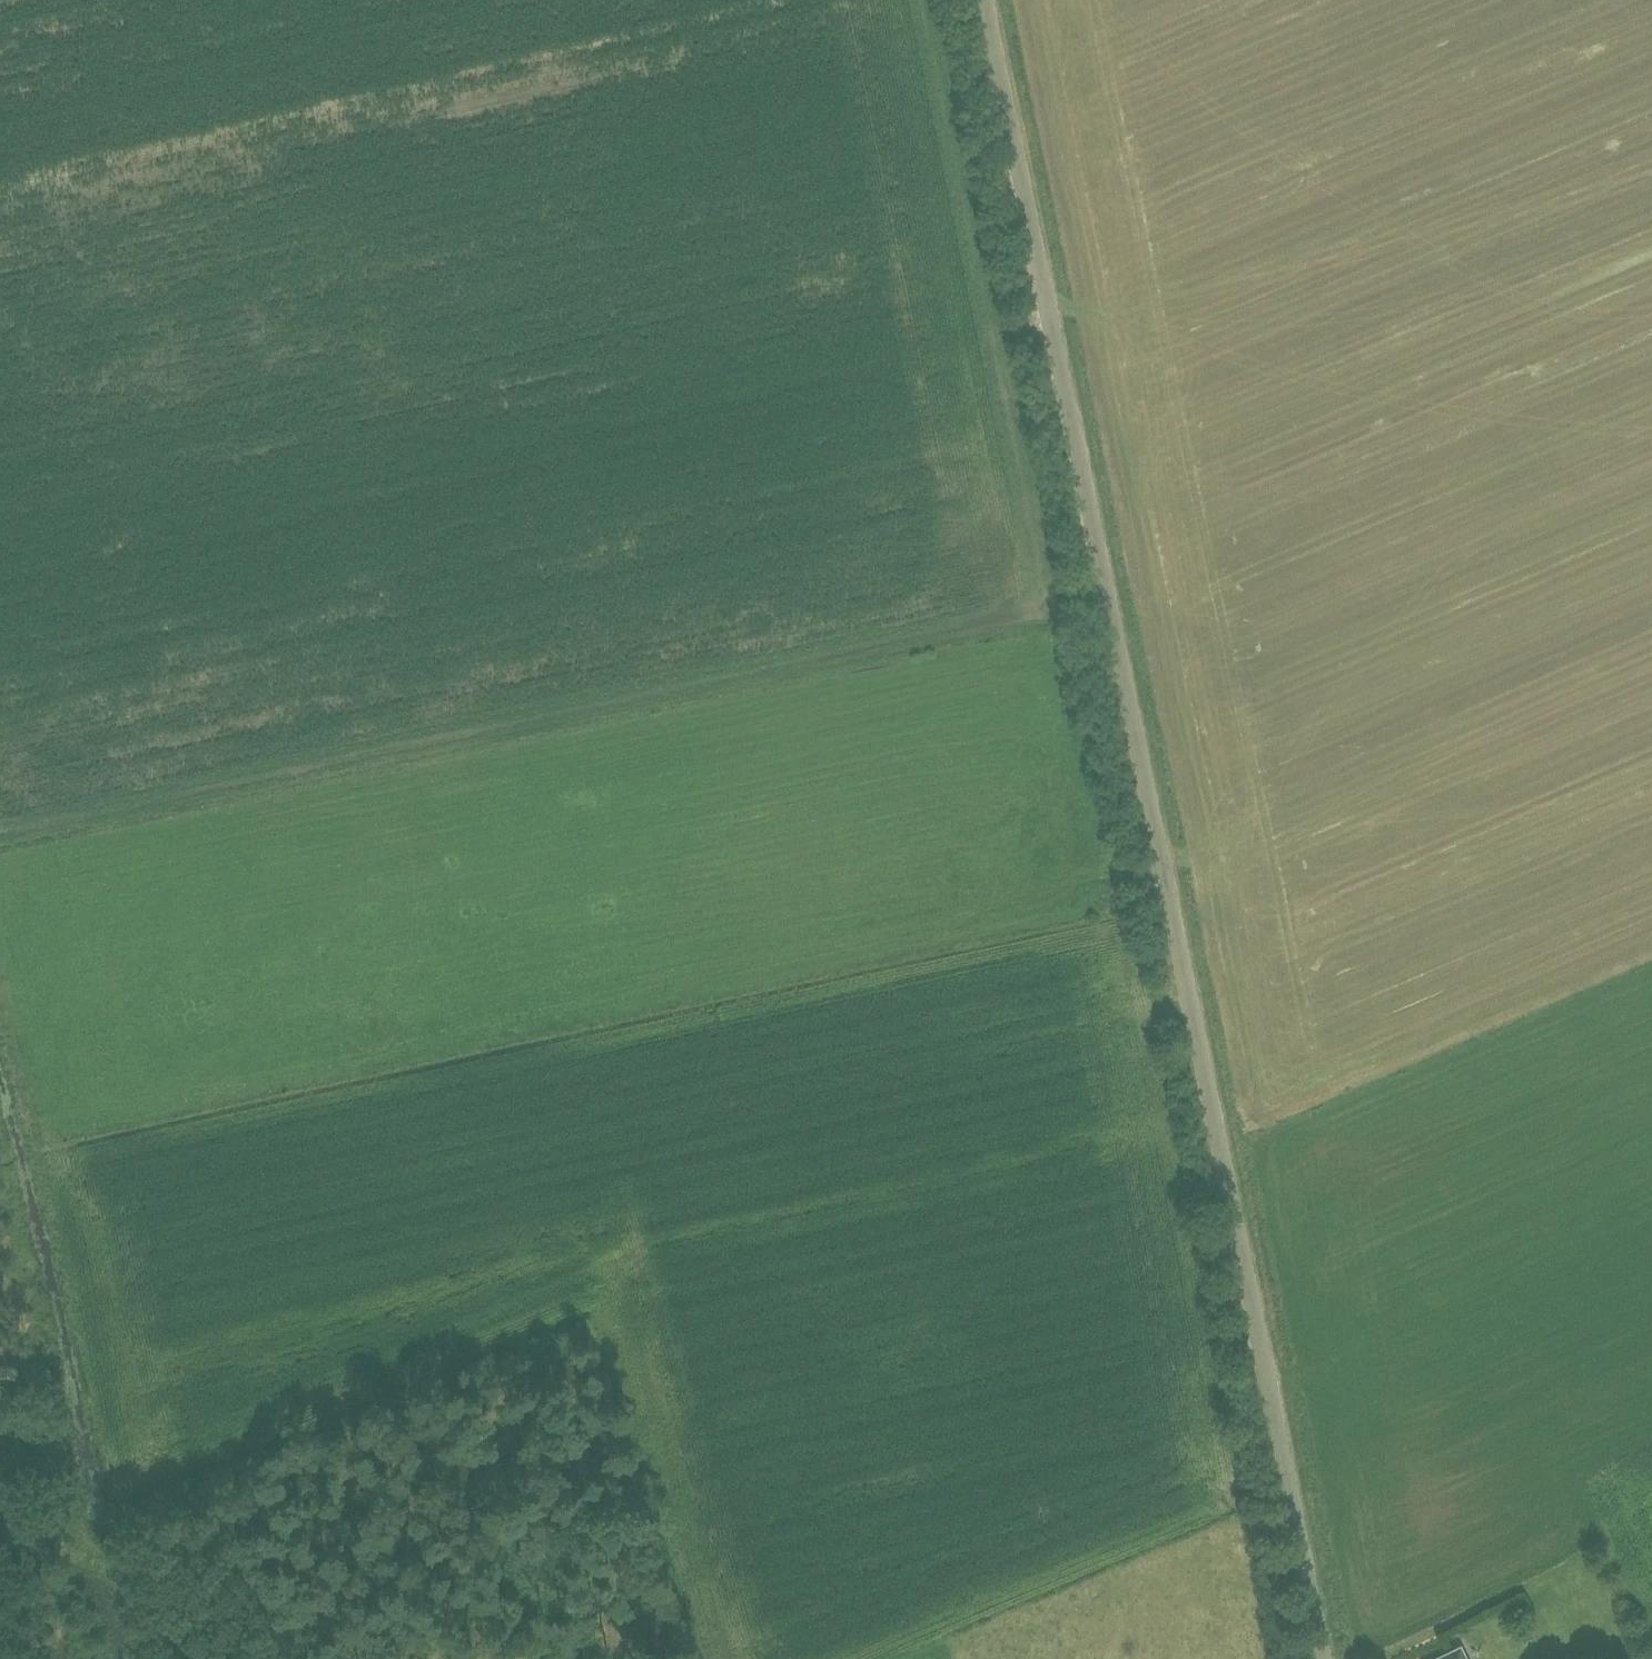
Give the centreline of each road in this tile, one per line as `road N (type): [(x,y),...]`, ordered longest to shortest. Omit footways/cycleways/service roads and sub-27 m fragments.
road 1 (unclassified): [(1319,1658),(983,0)]

